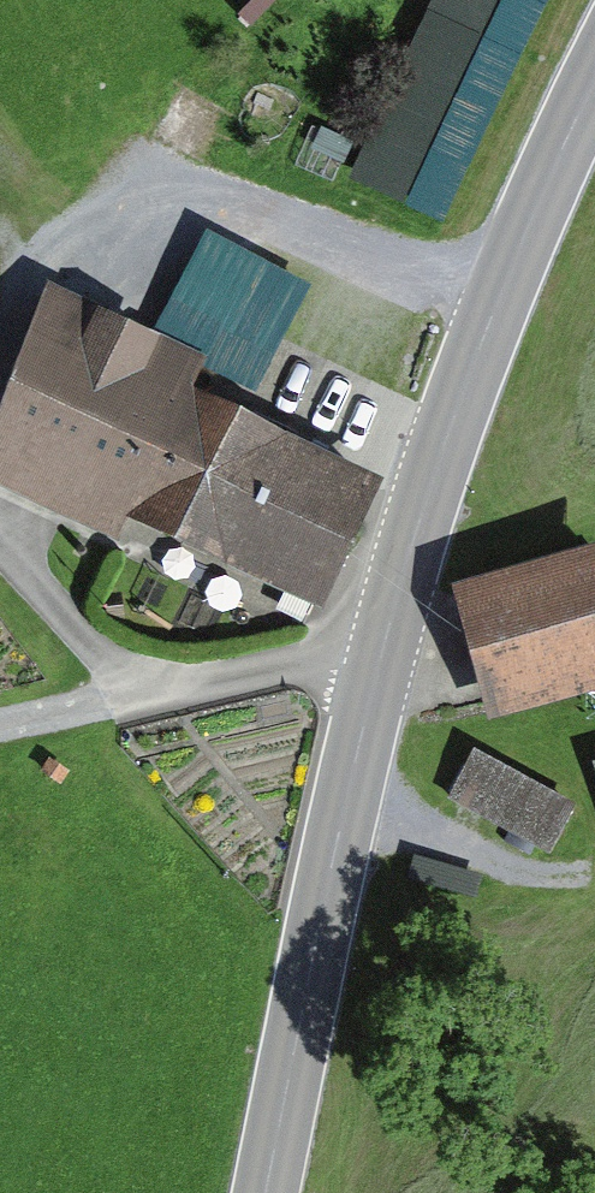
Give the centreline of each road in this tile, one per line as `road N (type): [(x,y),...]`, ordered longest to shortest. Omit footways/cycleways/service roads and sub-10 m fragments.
road 1 (tertiary): [(594,92),(520,247),(436,469),(377,676),(268,1192)]
road 2 (track): [(0,365),(49,251),(199,210),(496,309)]
road 3 (track): [(377,676),(305,662),(155,686),(0,725)]
road 4 (track): [(0,551),(83,636),(155,686)]

